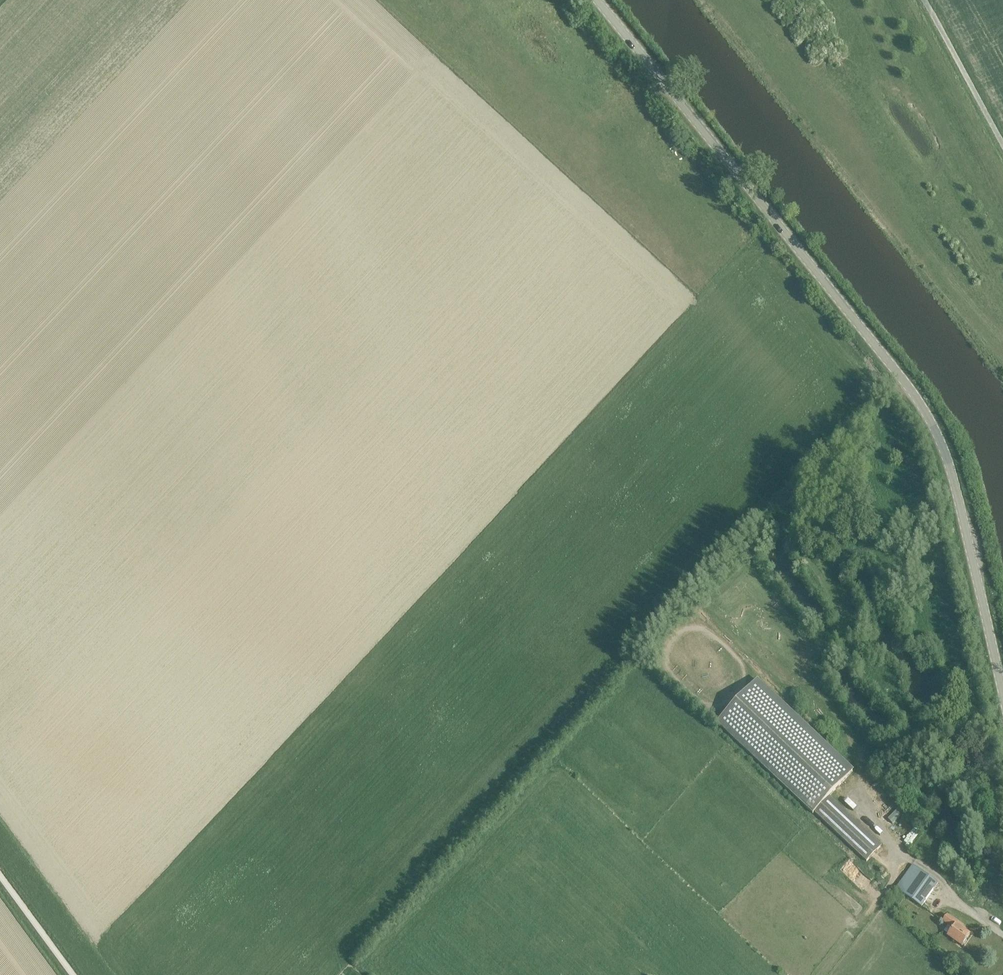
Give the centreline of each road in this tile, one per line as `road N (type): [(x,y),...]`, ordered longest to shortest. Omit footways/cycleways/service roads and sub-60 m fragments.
road 1 (tertiary): [(1002,695),(944,449),(930,420),(597,0)]
road 2 (unclassified): [(73,974),(0,876)]

